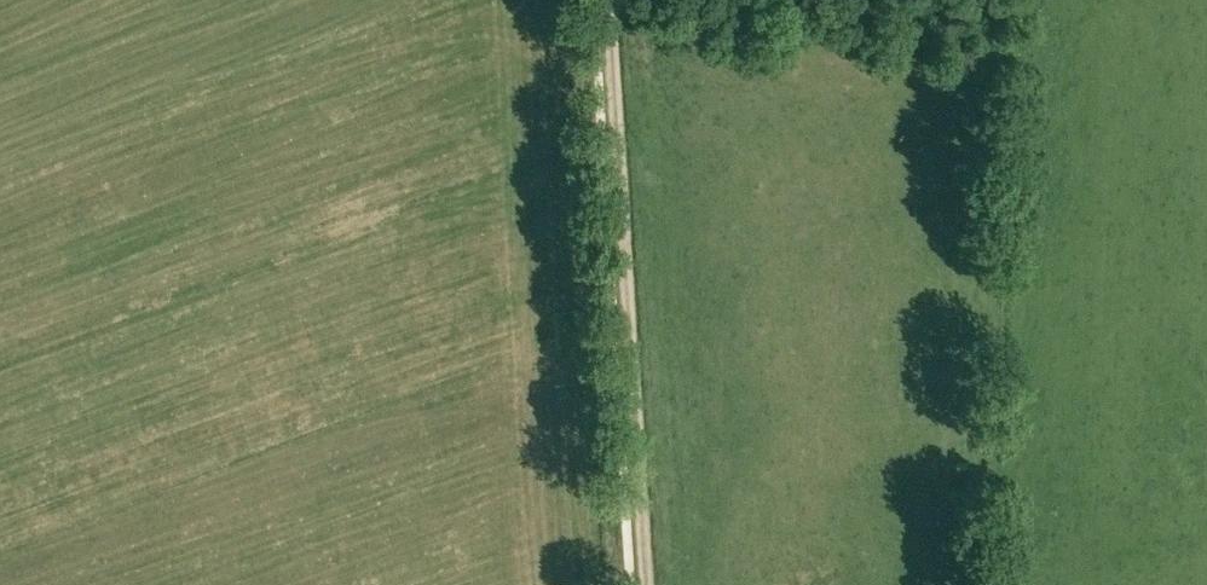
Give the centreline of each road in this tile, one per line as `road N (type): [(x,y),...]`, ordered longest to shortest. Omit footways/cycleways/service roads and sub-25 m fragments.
road 1 (track): [(609,0),(644,584)]

